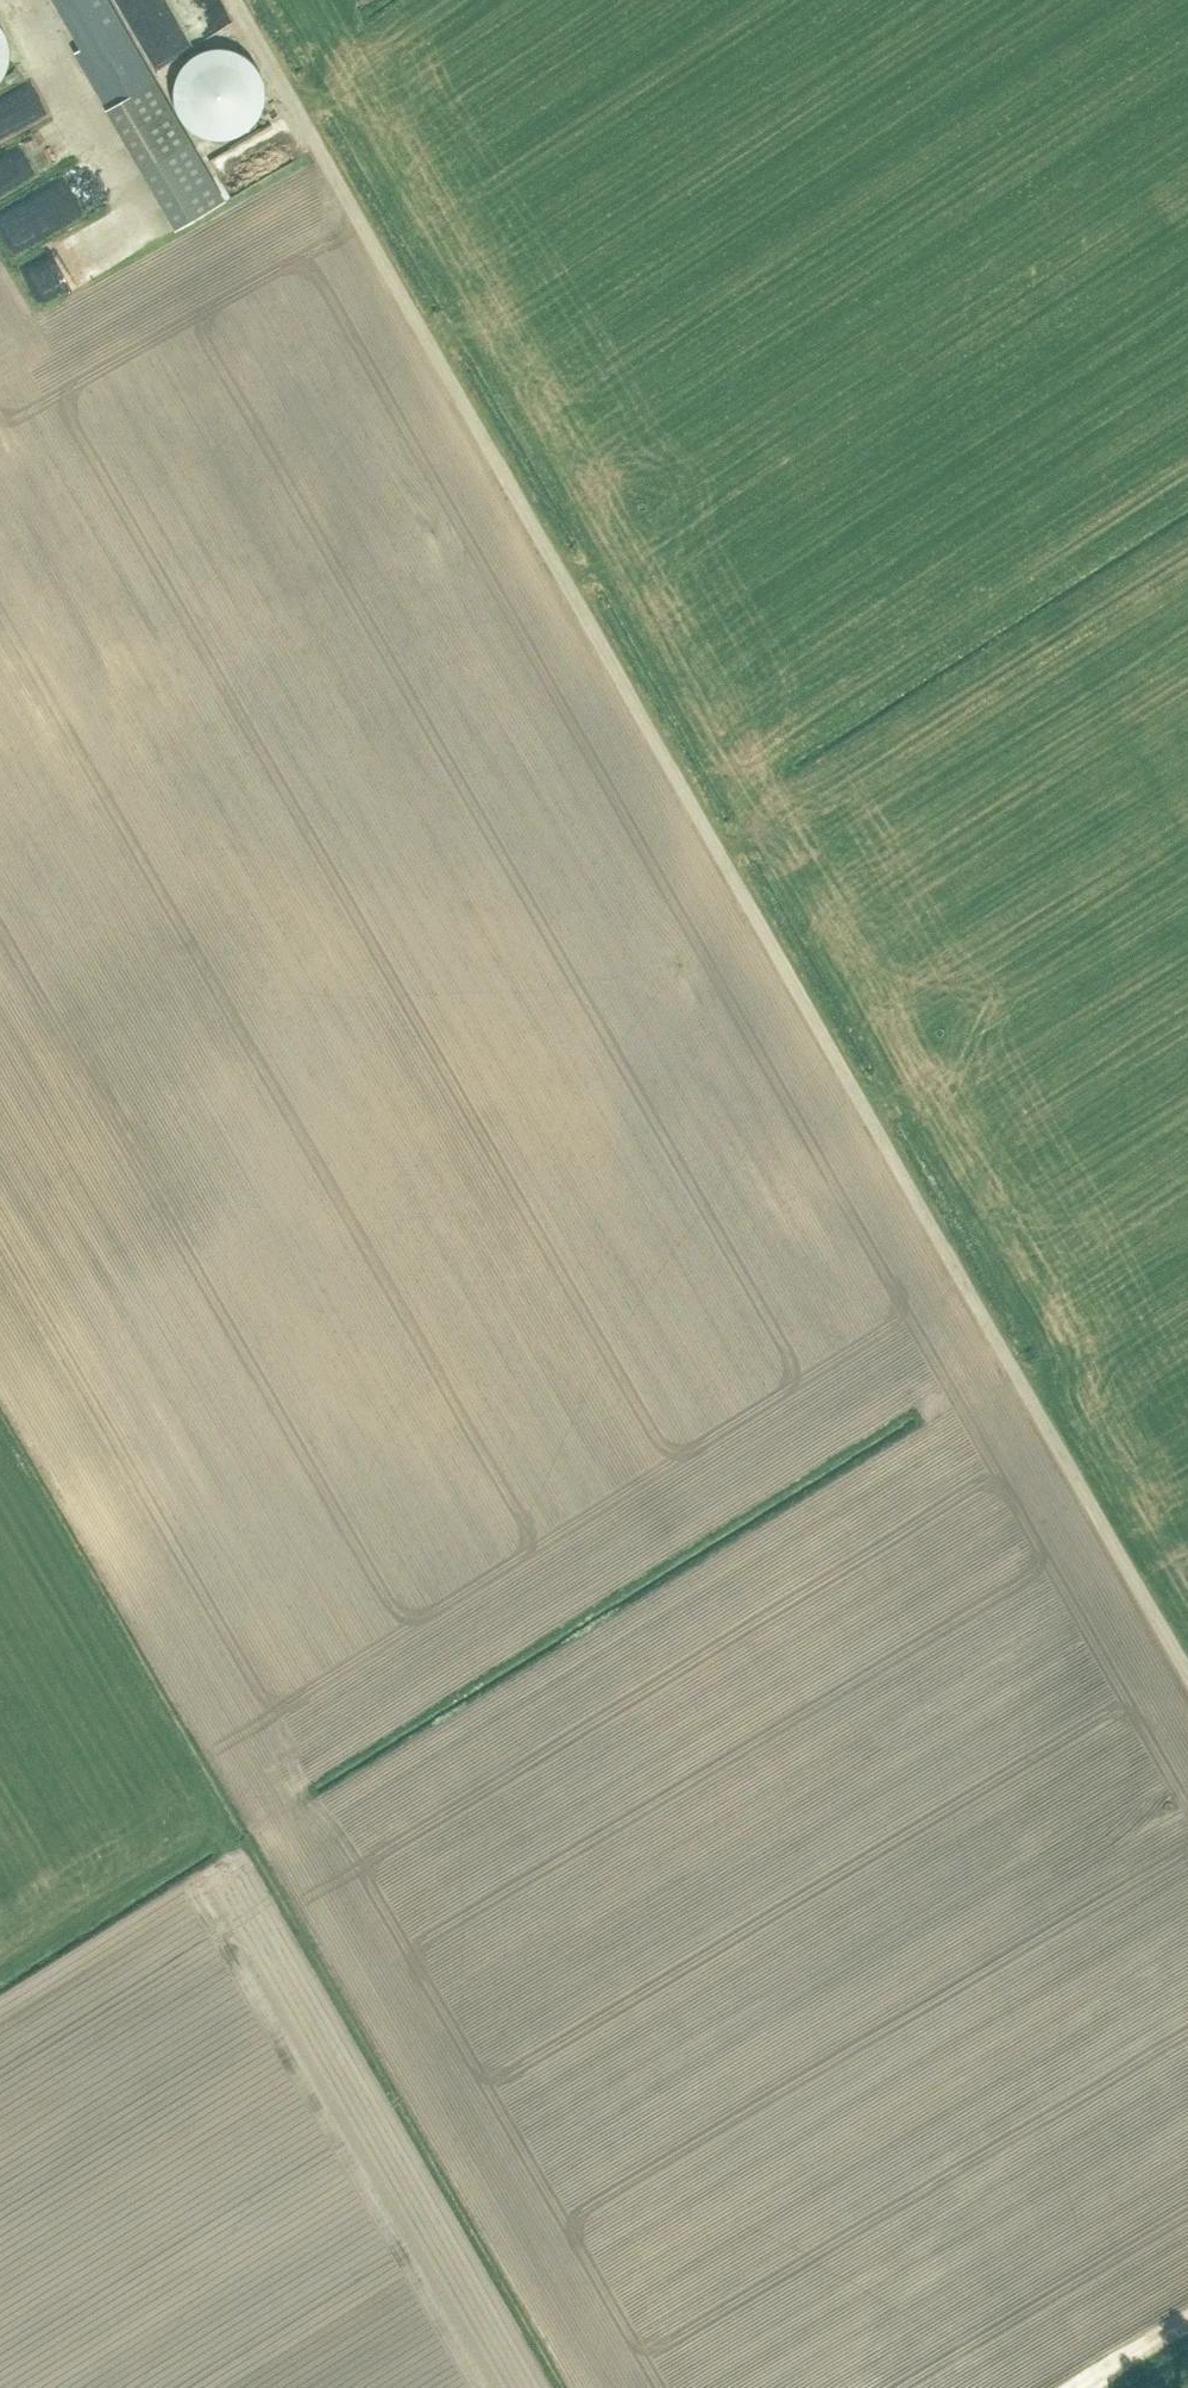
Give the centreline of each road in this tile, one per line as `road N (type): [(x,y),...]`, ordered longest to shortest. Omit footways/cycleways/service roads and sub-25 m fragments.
road 1 (track): [(304,108),(1187,1662)]
road 2 (track): [(1187,2318),(1074,2387)]

